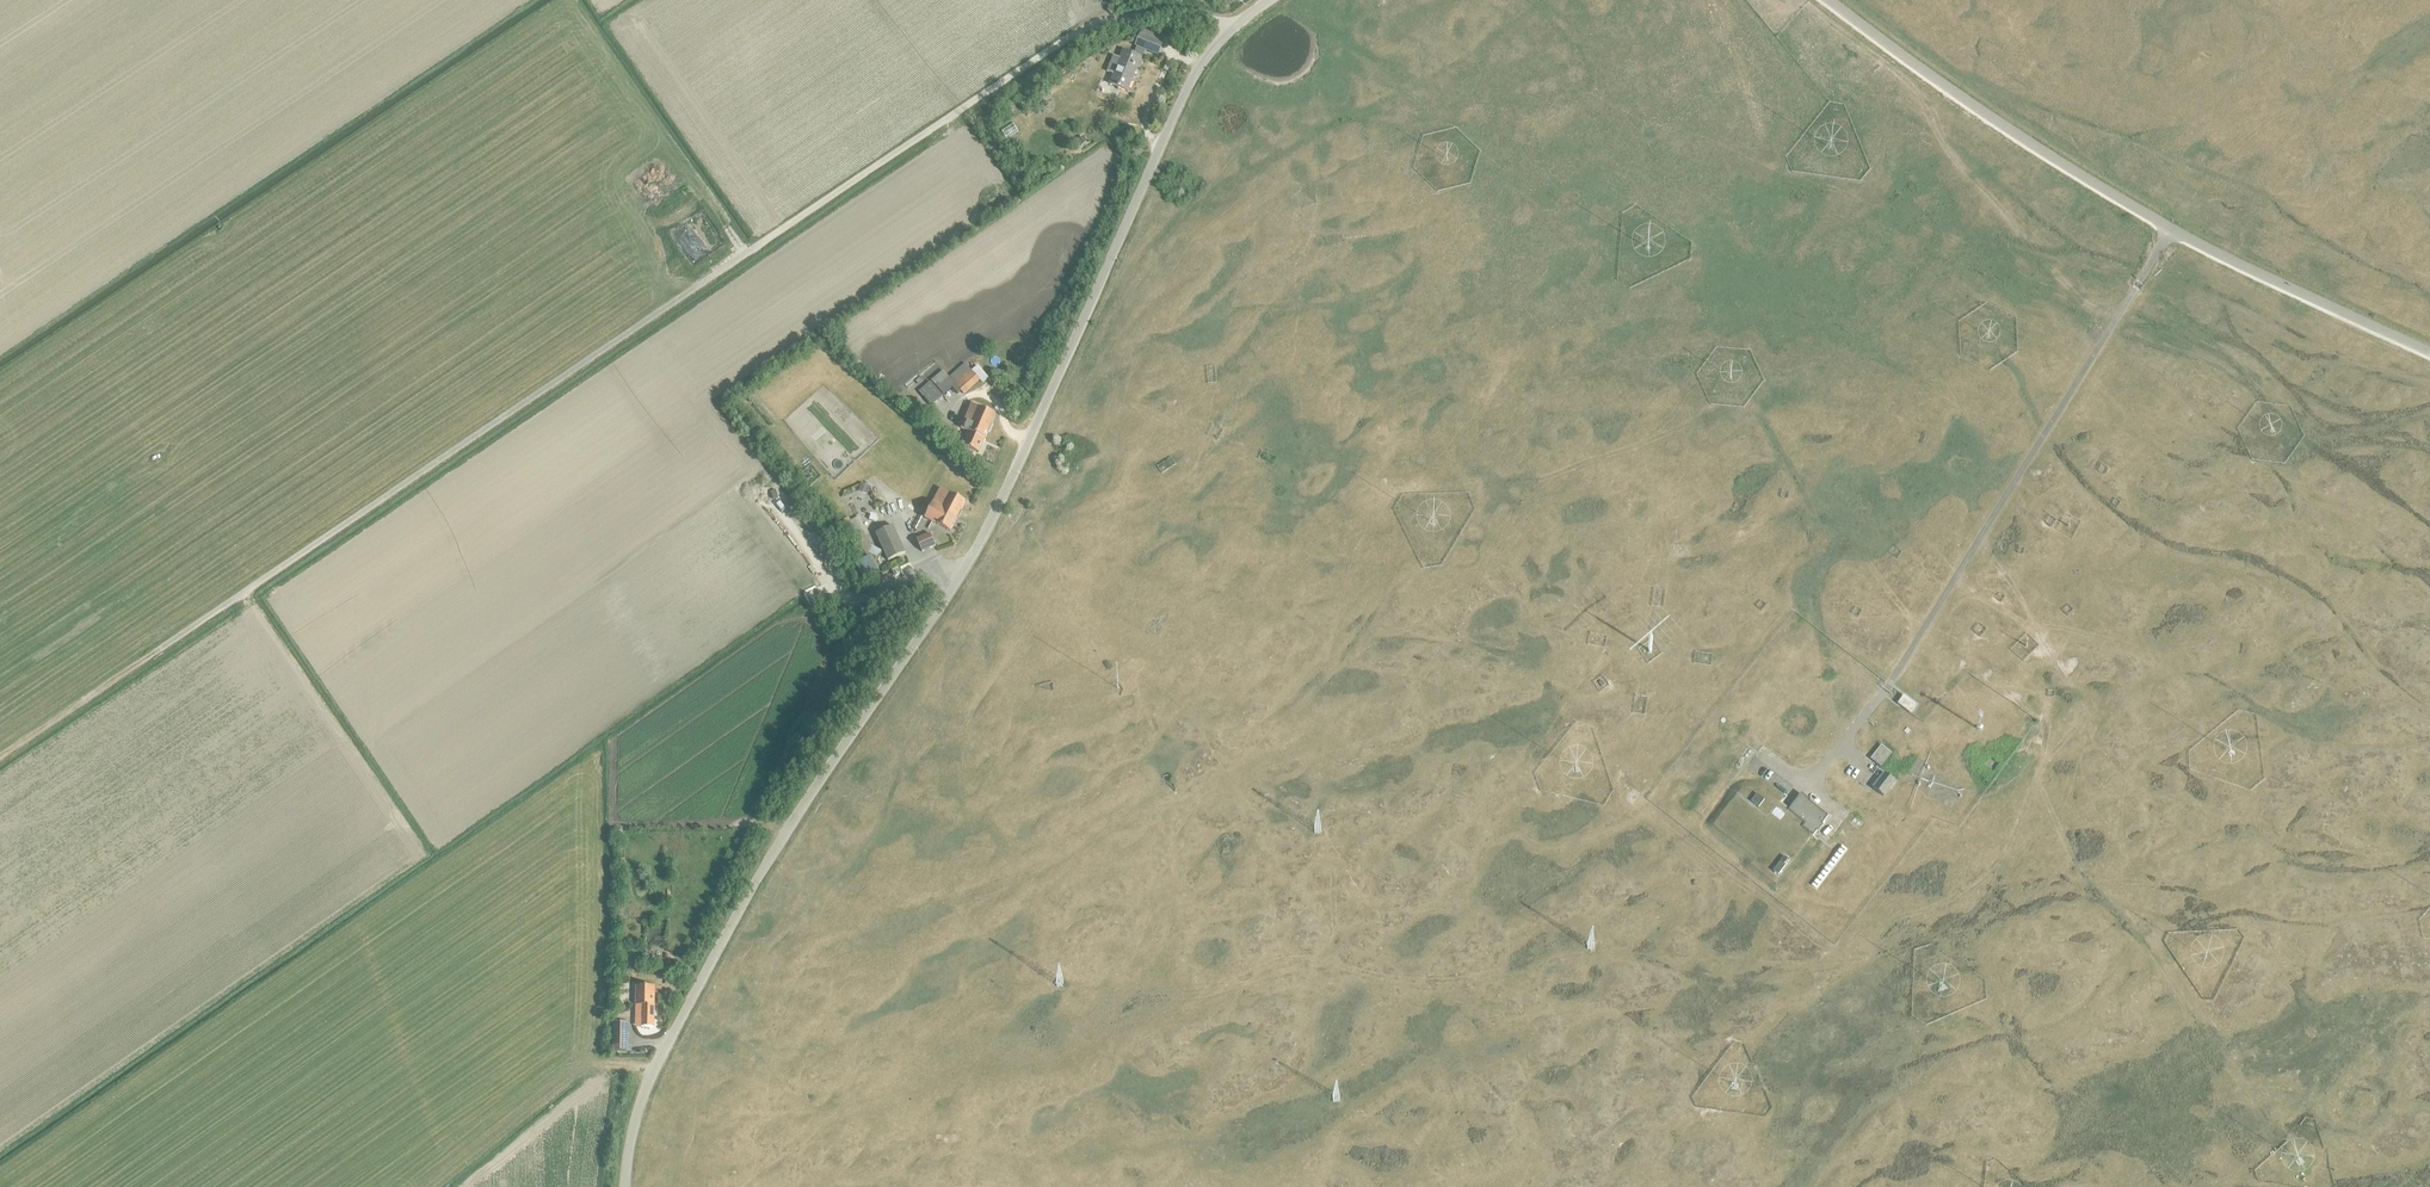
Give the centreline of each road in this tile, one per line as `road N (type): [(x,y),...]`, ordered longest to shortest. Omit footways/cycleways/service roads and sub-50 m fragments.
road 1 (track): [(0,757),(1095,23),(1161,14),(1233,25)]
road 2 (unclassified): [(625,1186),(632,1131),(668,1037),(781,838),(979,540),(1194,72),(1265,0)]
road 3 (unclassified): [(2429,353),(2169,229),(2026,141),(1828,0)]

